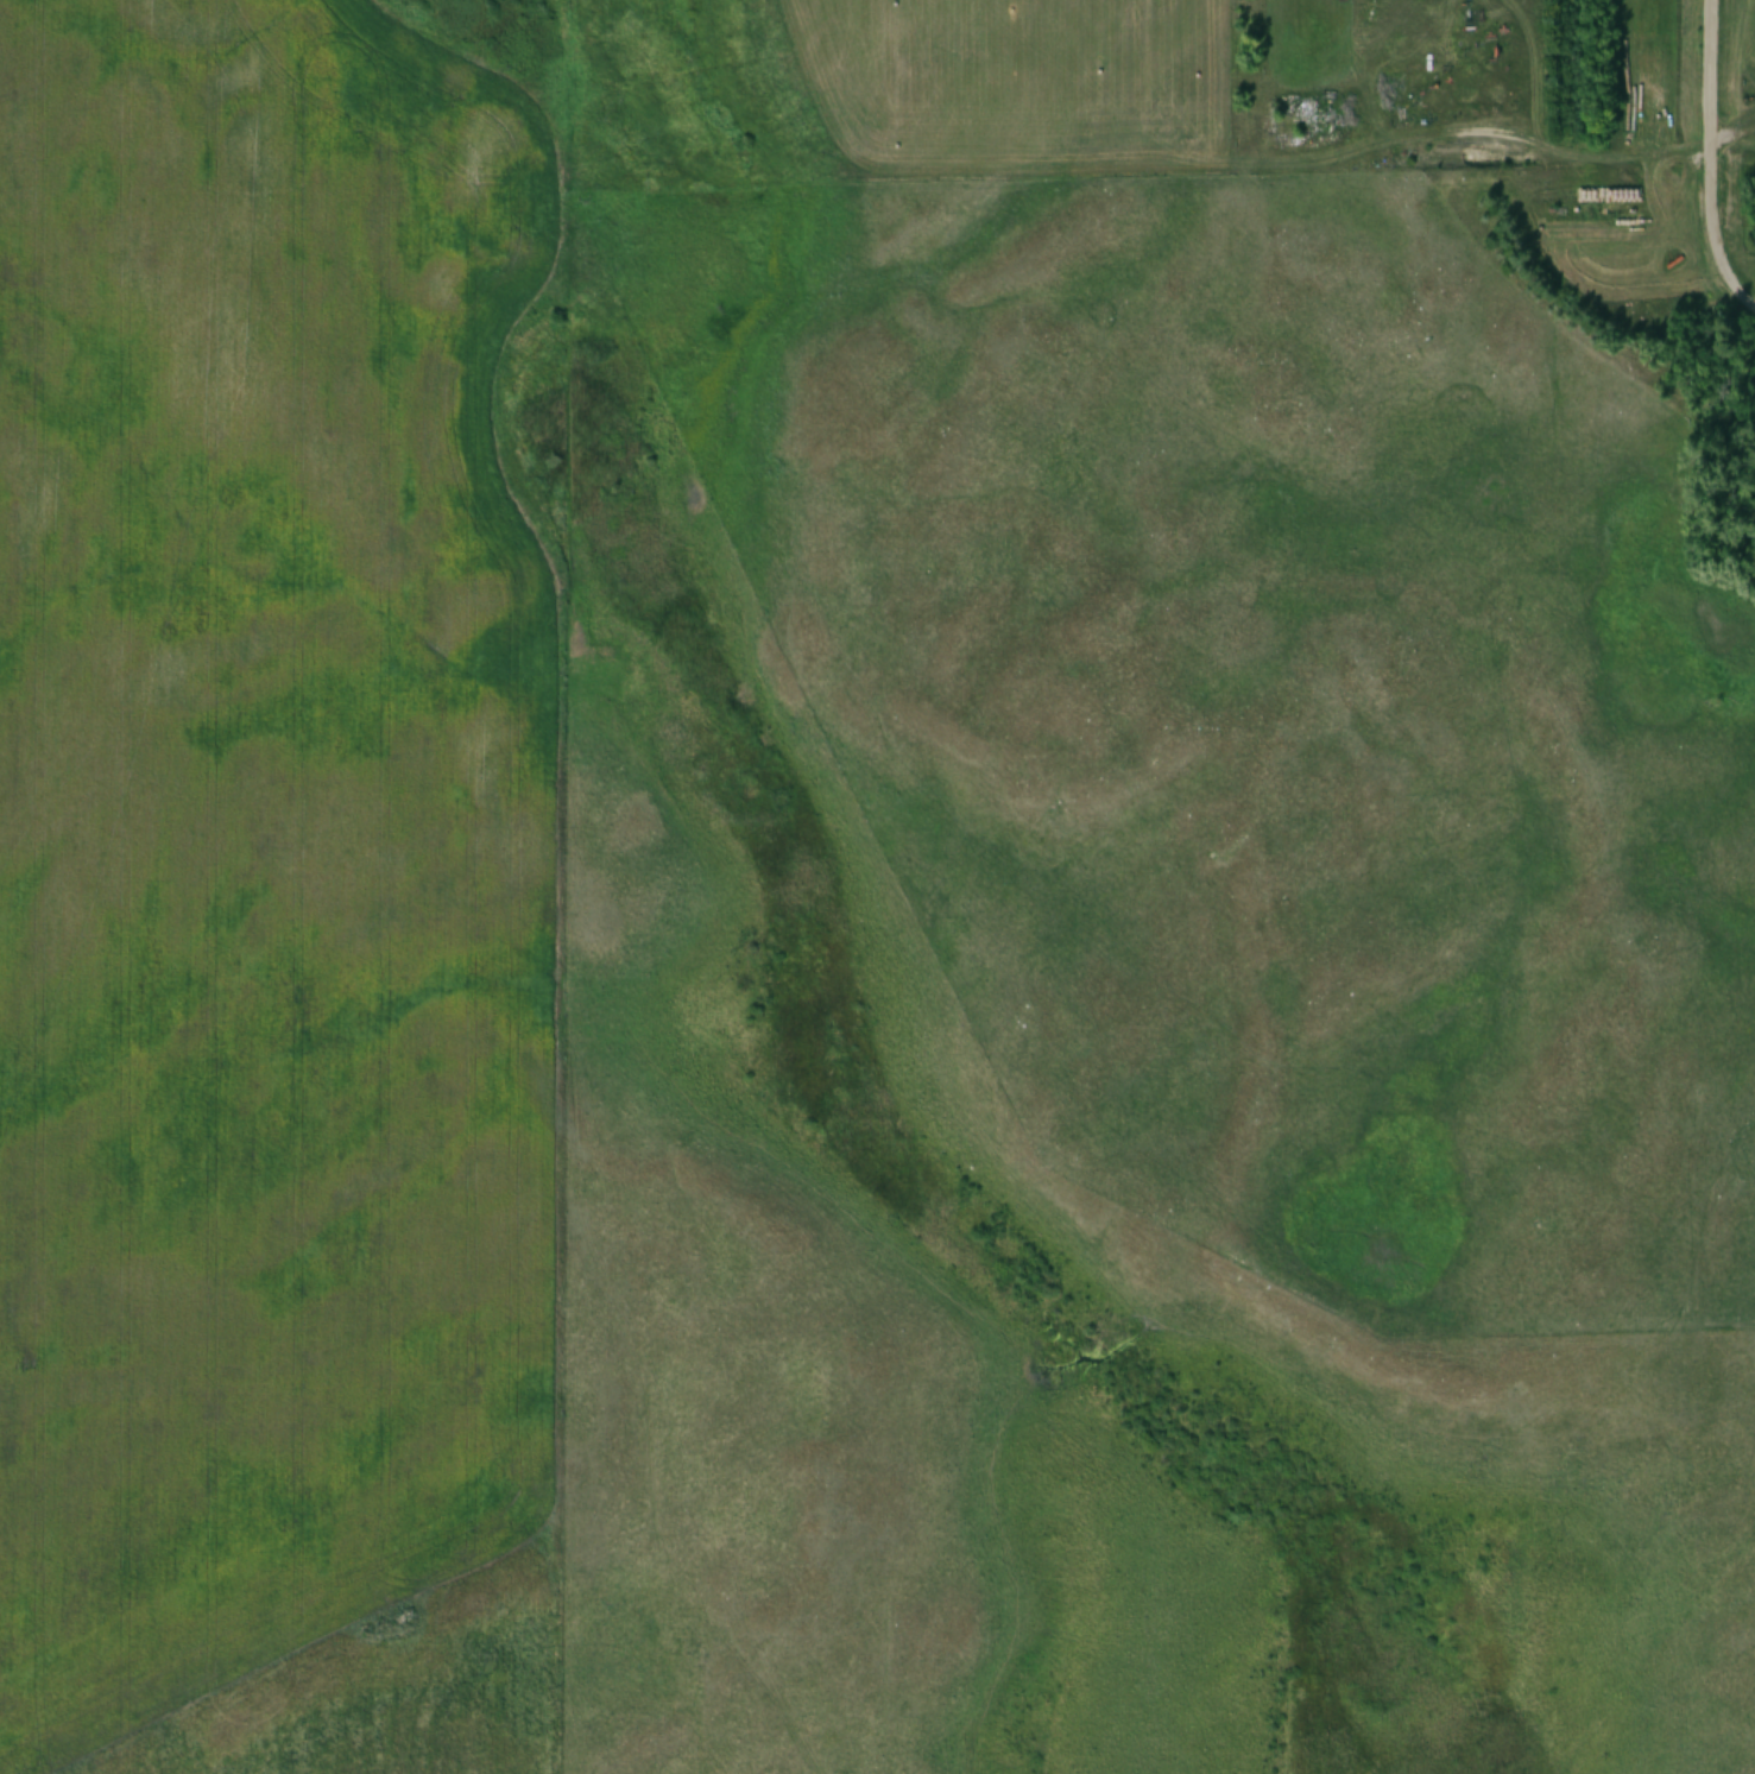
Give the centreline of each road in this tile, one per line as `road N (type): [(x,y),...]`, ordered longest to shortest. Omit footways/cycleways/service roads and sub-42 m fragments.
road 1 (residential): [(1731,286),(1711,216),(1712,0)]

